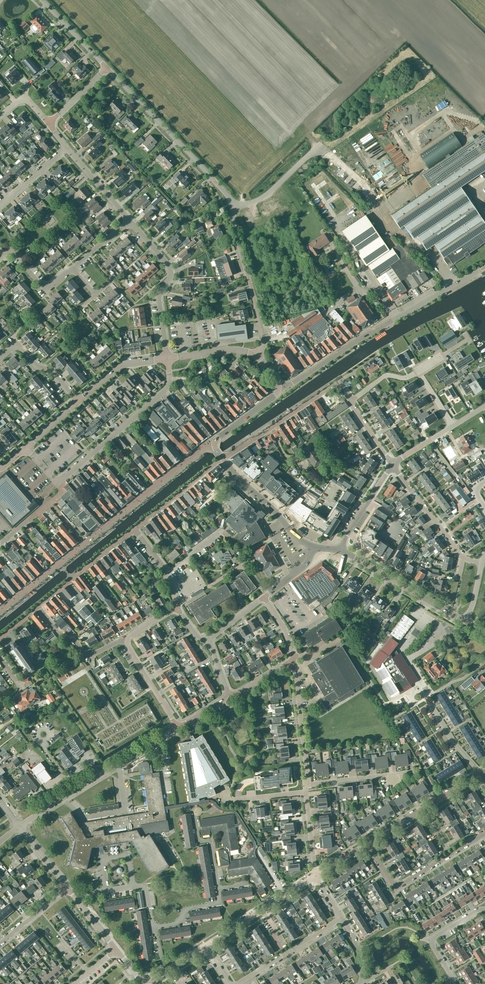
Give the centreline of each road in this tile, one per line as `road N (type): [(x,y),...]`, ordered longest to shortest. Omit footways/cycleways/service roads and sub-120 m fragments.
road 1 (unclassified): [(0,611),(214,445)]
road 2 (tertiary): [(278,387),(484,267)]
road 3 (residential): [(27,448),(55,483),(164,391),(168,359)]
road 4 (residential): [(217,887),(212,905),(154,926),(143,885),(75,898)]
road 5 (tertiary): [(235,207),(107,69)]
road 6 (residential): [(168,359),(158,296),(170,269),(129,221)]
road 7 (tertiary): [(256,355),(262,332),(235,207)]
road 8 (tertiary): [(465,620),(341,550)]
road 9 (residential): [(223,459),(339,382)]
road 10 (tertiary): [(313,547),(223,459)]
road 11 (residential): [(37,605),(135,528)]
road 12 (residential): [(237,983),(342,918)]
road 13 (residential): [(296,657),(308,778)]

